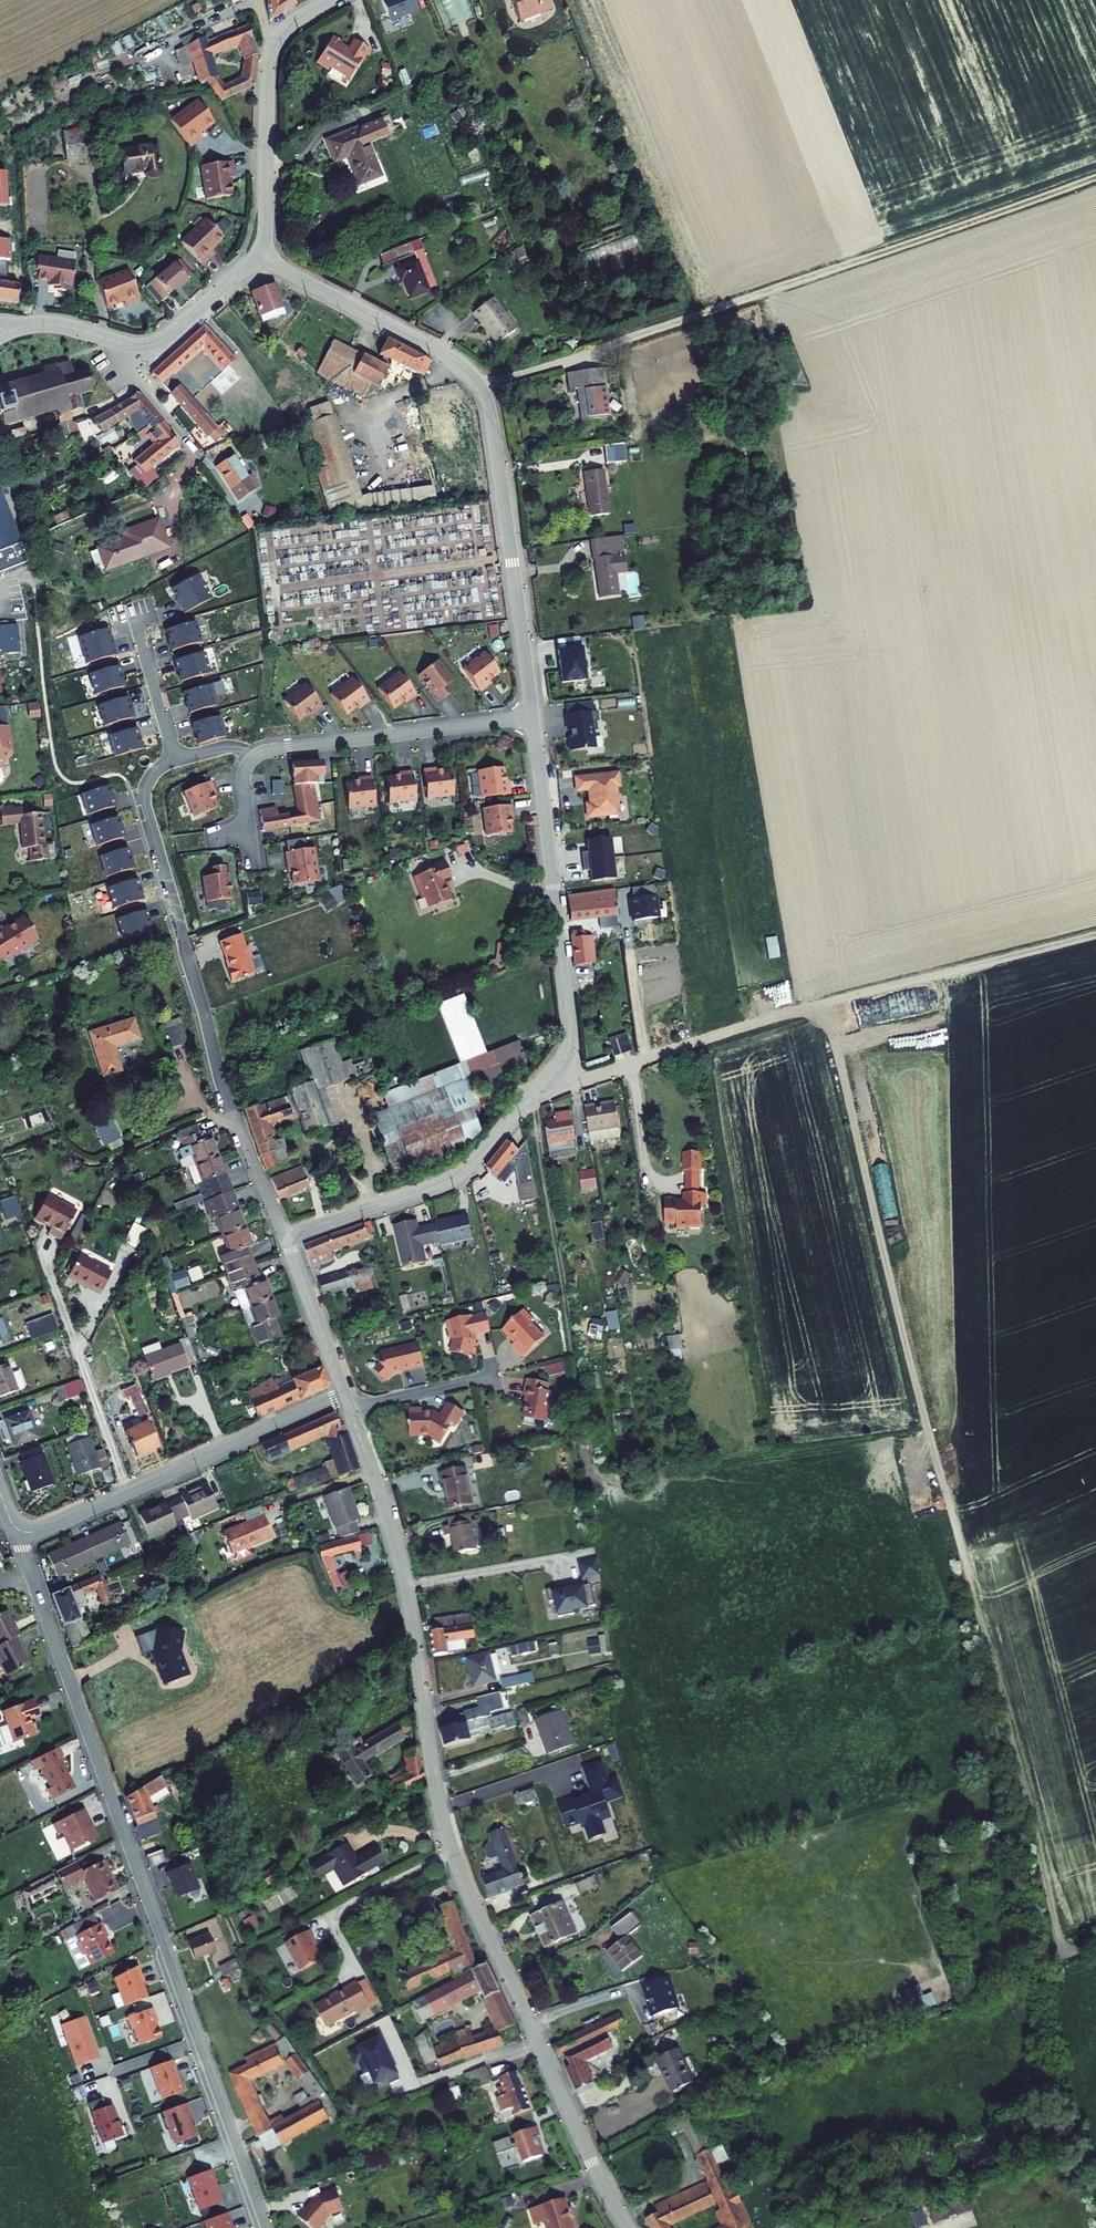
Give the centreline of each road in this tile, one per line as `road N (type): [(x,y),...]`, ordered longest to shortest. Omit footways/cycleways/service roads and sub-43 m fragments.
road 1 (track): [(1095,1942),(1067,1945),(1055,1912),(835,1041),(819,1005)]
road 2 (unclassified): [(630,2227),(598,2174),(458,1866),(437,1795),(401,1561),(350,1412)]
road 3 (residential): [(21,1530),(267,2227)]
road 4 (track): [(600,347),(1095,178)]
road 5 (residential): [(284,1238),(221,1080),(145,801),(151,776),(177,760)]
road 6 (track): [(706,1038),(1095,936)]
road 7 (residential): [(555,1073),(569,1031),(532,719)]
road 8 (residential): [(21,1530),(40,1530),(344,1394)]
road 9 (residential): [(532,719),(491,419),(479,384)]
road 10 (residential): [(284,1238),(462,1171),(555,1073)]
road 11 (residential): [(262,253),(155,344),(45,324),(0,335)]
road 12 (residential): [(262,253),(268,58),(283,33),(331,0)]
road 13 (residential): [(267,752),(532,719)]
road 14 (residential): [(479,384),(447,354),(262,253)]
road 15 (residential): [(344,1394),(284,1238)]
road 16 (residential): [(555,1073),(594,1075),(706,1038)]
road 17 (residential): [(350,1412),(492,1375)]
road 18 (residential): [(177,760),(137,626)]
road 19 (residential): [(479,384),(600,347)]
road 20 (residential): [(253,862),(244,774),(267,752)]

